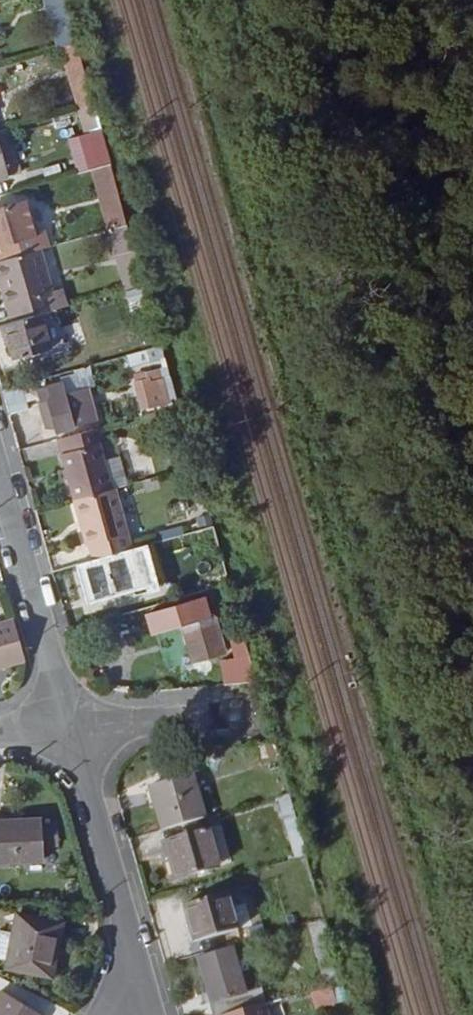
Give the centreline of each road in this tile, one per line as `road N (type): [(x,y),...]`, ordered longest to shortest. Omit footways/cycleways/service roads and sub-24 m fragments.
road 1 (residential): [(72,730),(0,478)]
road 2 (residential): [(141,977),(72,730)]
road 3 (residential): [(72,730),(233,716)]

